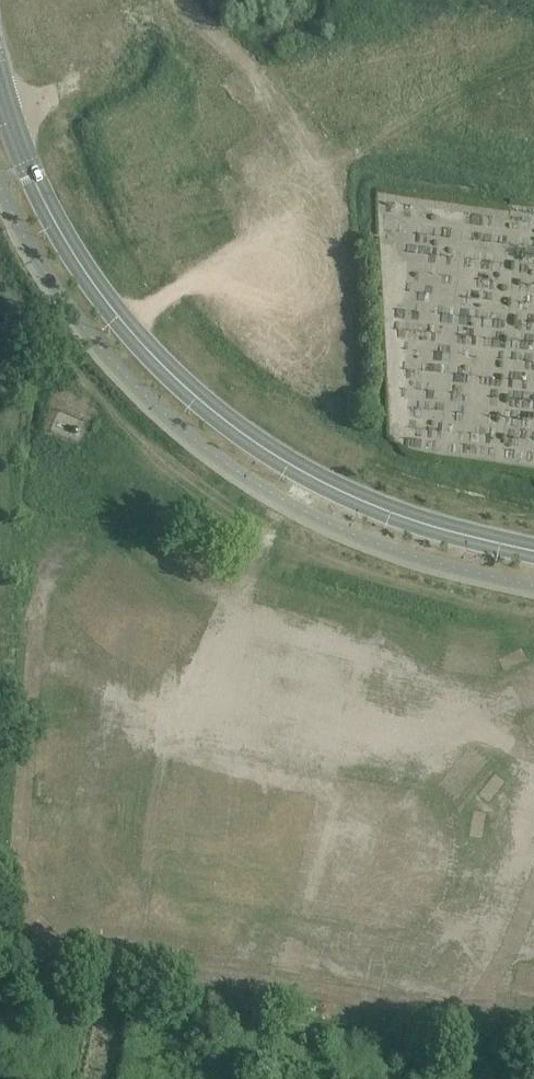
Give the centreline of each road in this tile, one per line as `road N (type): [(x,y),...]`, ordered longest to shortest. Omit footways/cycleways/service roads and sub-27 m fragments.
road 1 (secondary): [(533,555),(452,537),(357,498),(259,445),(201,401),(98,291),(30,173),(0,84)]

